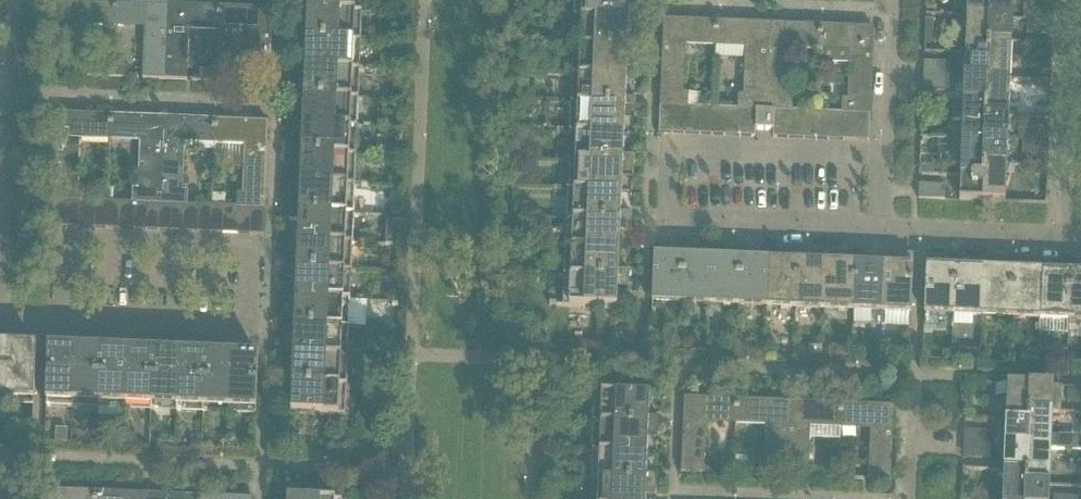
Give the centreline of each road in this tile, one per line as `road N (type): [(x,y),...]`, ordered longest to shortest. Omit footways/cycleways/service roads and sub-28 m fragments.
road 1 (residential): [(891,163),(672,155),(669,224),(888,232)]
road 2 (residential): [(65,324),(249,330),(252,247),(68,240)]
road 3 (residential): [(1,321),(13,0)]
road 4 (residential): [(1058,238),(1066,0)]
road 5 (residential): [(888,232),(1058,238)]
road 6 (residential): [(891,163),(898,0)]

